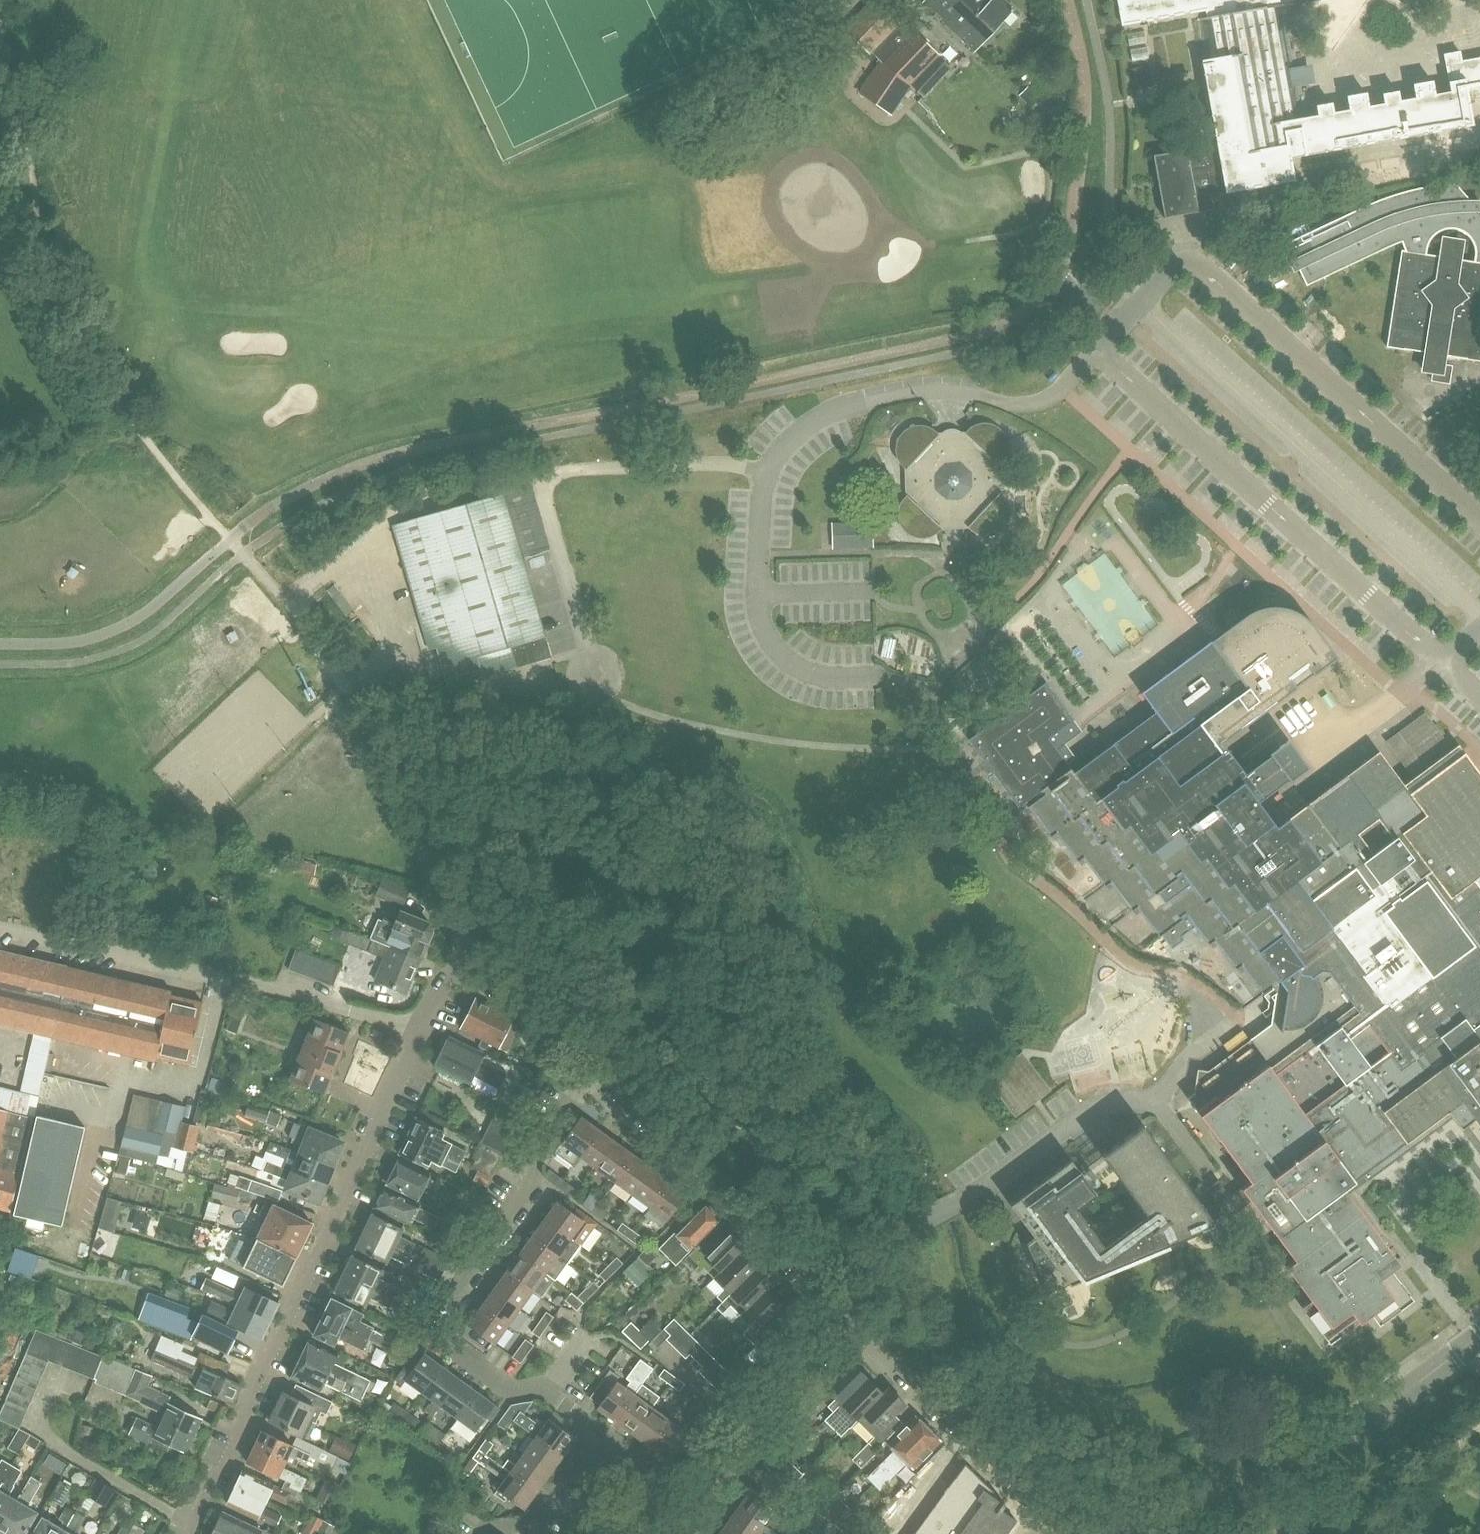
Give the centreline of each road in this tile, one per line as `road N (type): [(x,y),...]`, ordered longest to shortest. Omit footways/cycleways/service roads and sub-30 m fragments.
road 1 (residential): [(194,1533),(422,1032)]
road 2 (unclassified): [(463,945),(396,776),(351,690),(230,536)]
road 3 (residential): [(540,1393),(455,1356),(436,1330),(580,1059)]
road 4 (tertiary): [(1129,1533),(1216,1508),(1294,1471),(1479,1335)]
road 5 (residential): [(600,1438),(635,1457),(651,1499),(679,1517),(838,1311)]
road 6 (residential): [(838,1311),(580,1059)]
road 7 (residential): [(1074,1533),(838,1311)]
road 8 (residential): [(227,979),(0,931)]
road 9 (residential): [(422,1032),(227,979)]
road 10 (residential): [(227,979),(197,1090),(120,1072)]
road 11 (residential): [(120,1072),(79,1246)]
road 12 (residential): [(580,1059),(463,945)]
road 13 (residential): [(519,1533),(600,1438)]

